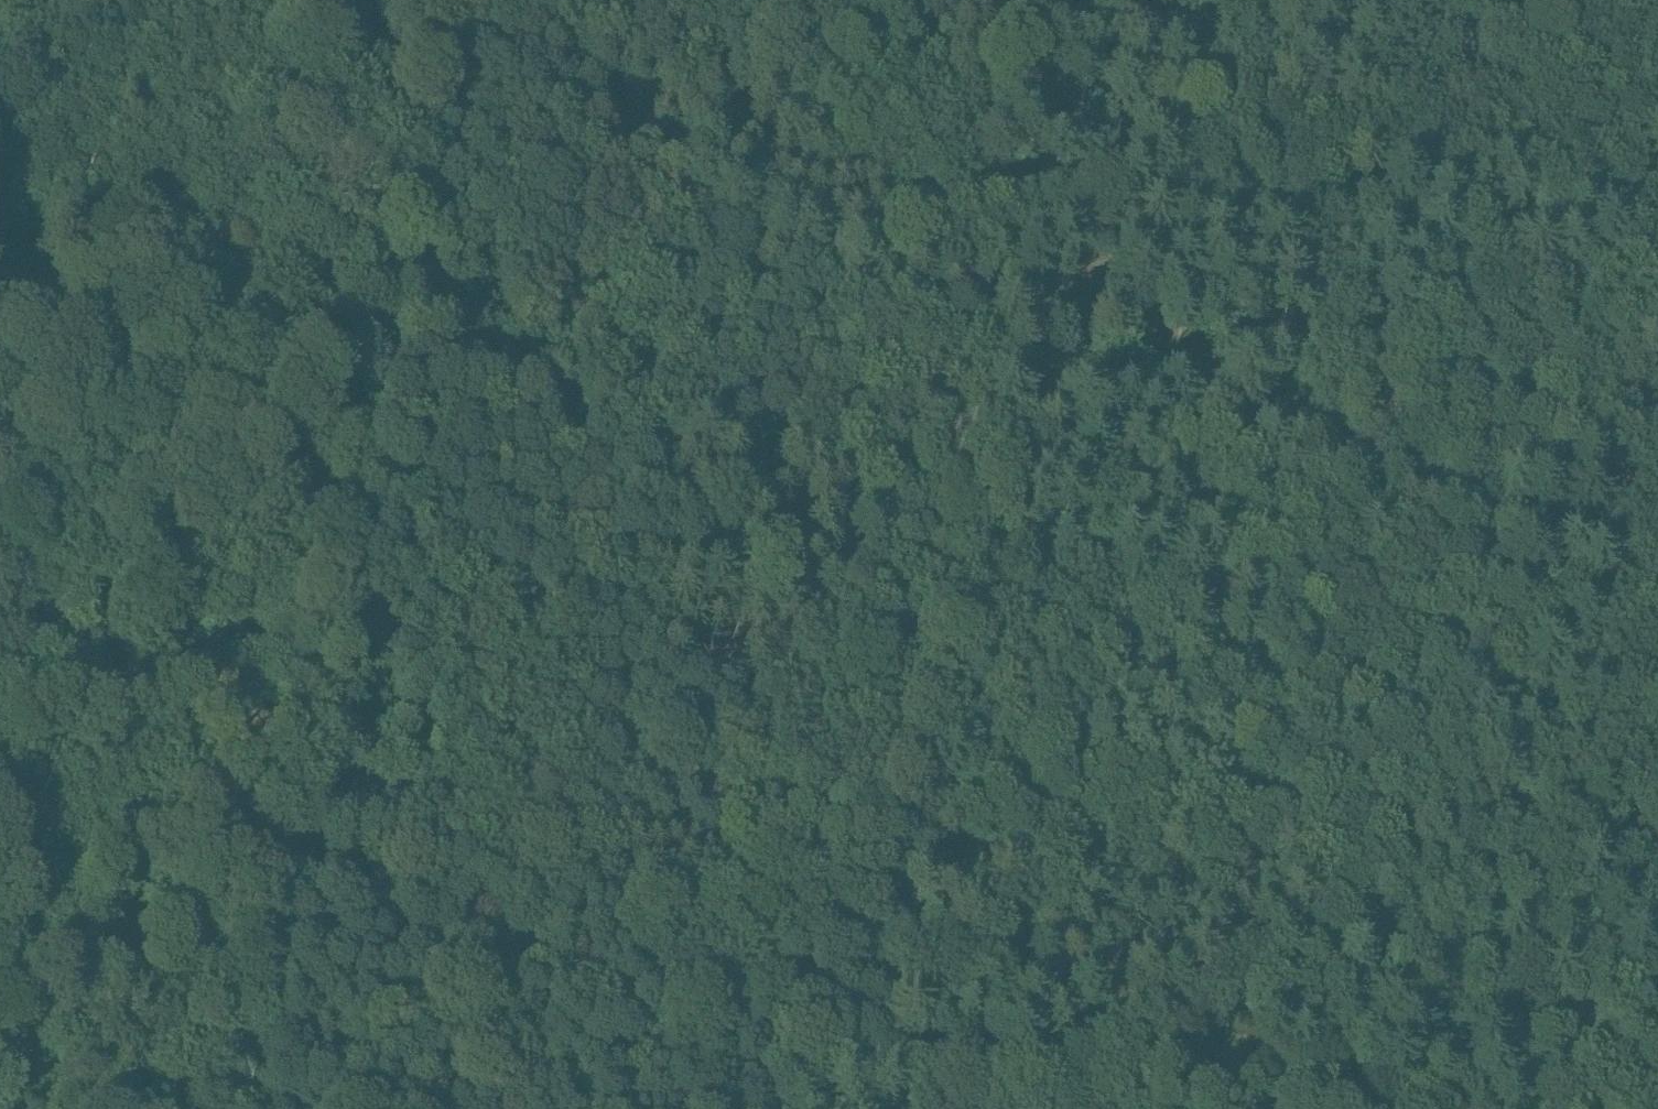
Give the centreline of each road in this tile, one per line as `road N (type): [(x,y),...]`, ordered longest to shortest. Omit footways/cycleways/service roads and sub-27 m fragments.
road 1 (track): [(859,1108),(956,884),(1056,388),(1165,0)]

